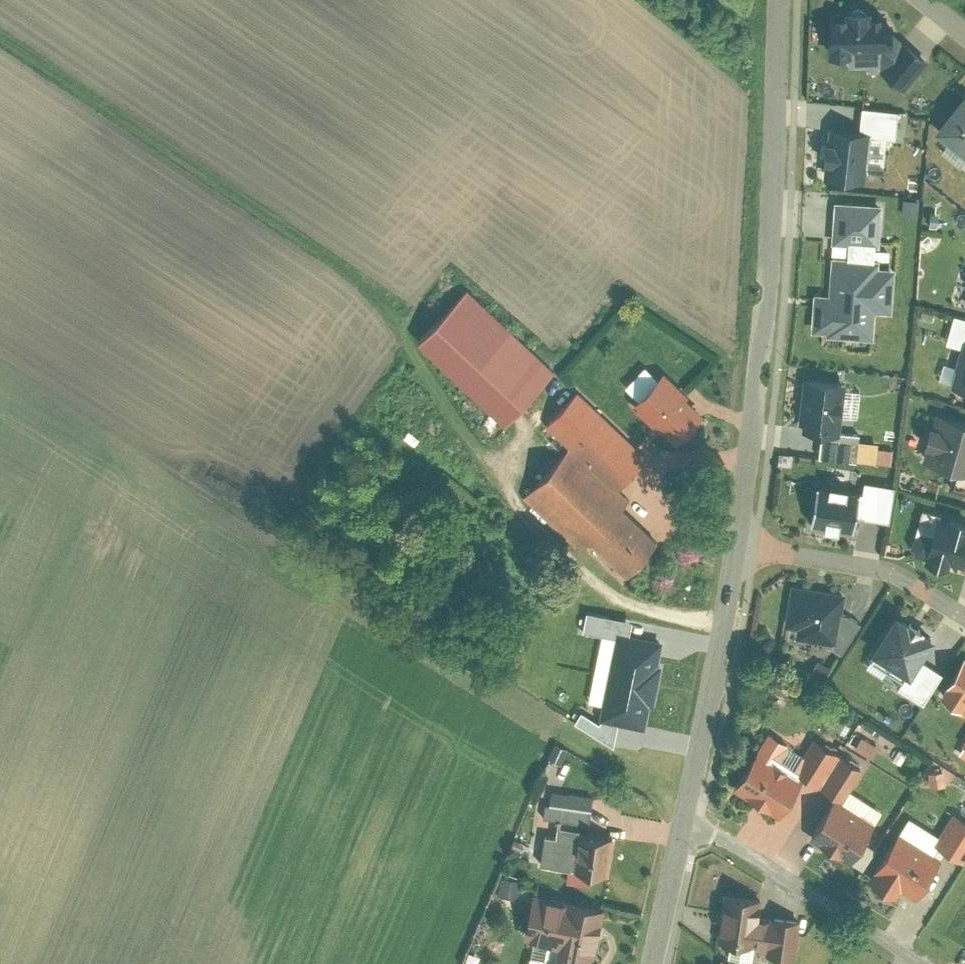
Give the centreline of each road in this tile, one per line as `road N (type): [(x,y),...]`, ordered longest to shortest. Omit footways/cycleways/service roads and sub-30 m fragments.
road 1 (residential): [(782,0),(737,549)]
road 2 (residential): [(737,549),(687,820)]
road 3 (residential): [(687,820),(920,963)]
road 4 (residential): [(964,619),(888,571),(737,549)]
road 5 (residential): [(687,820),(652,963)]

